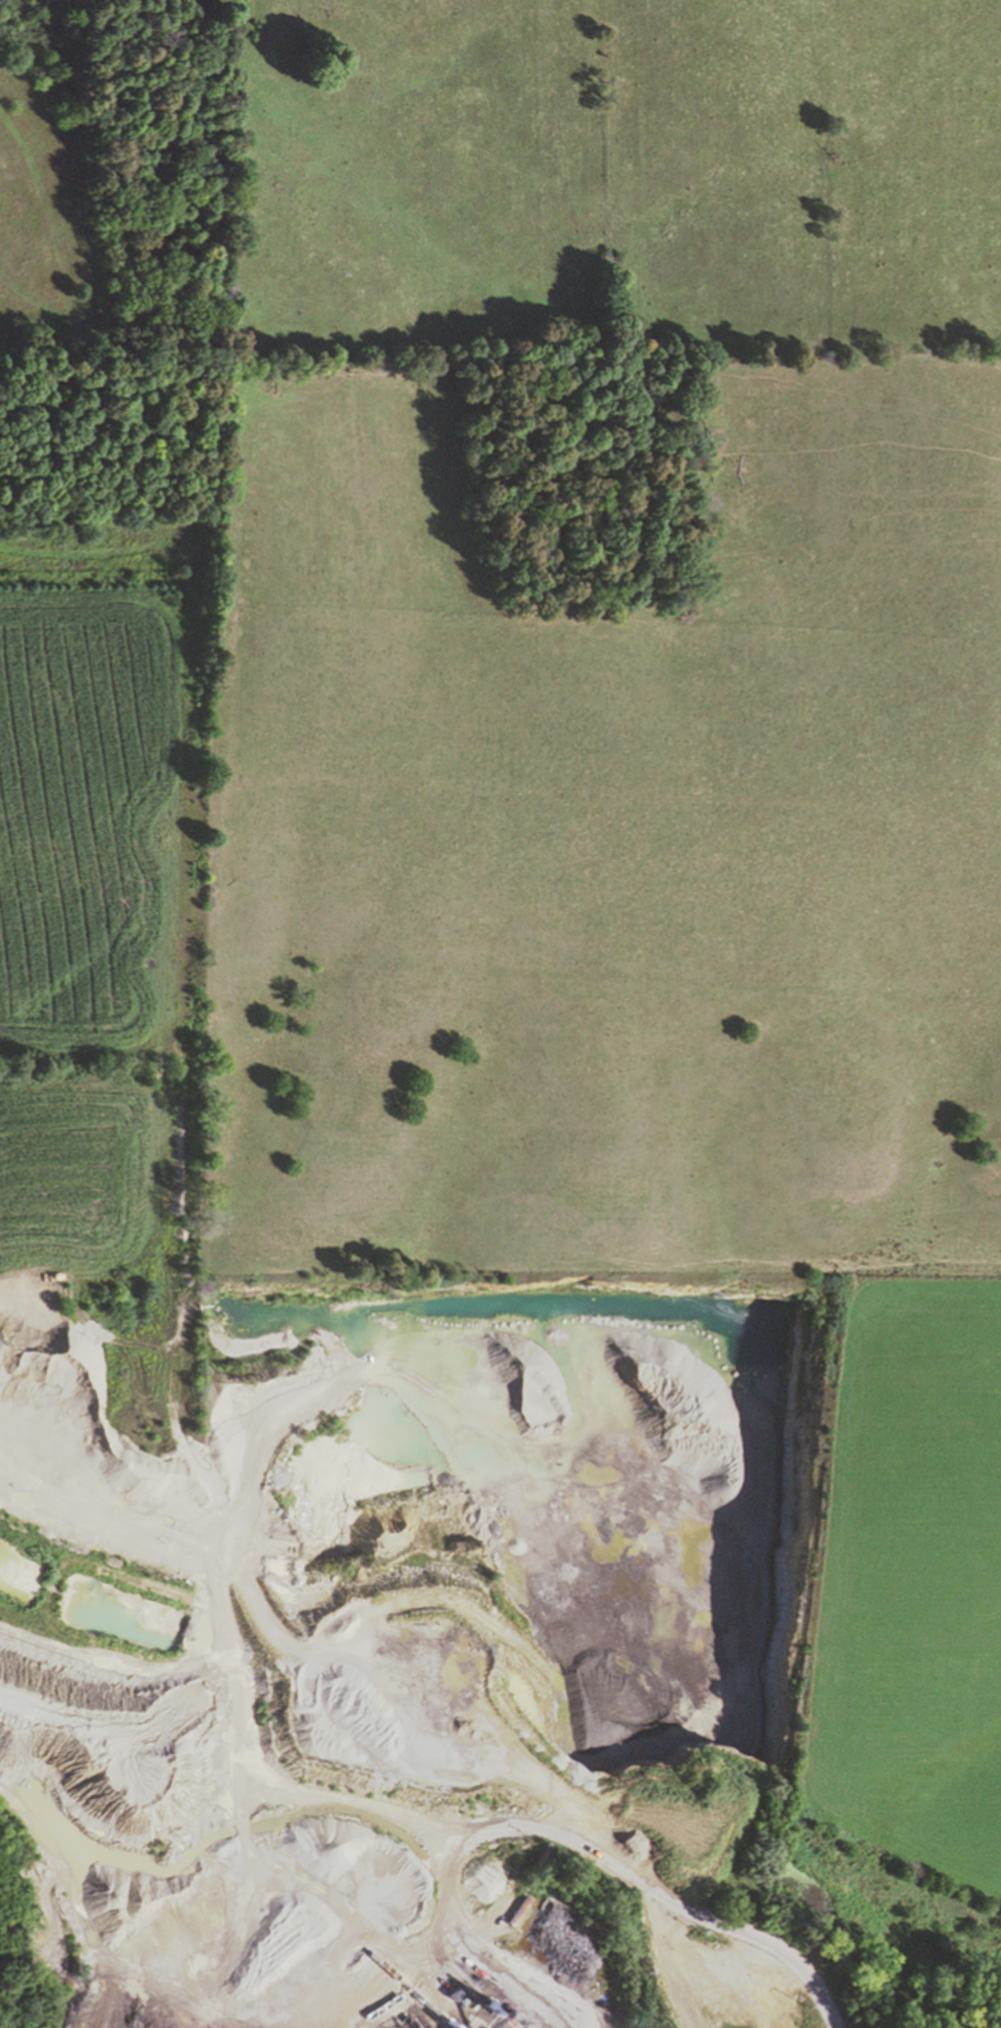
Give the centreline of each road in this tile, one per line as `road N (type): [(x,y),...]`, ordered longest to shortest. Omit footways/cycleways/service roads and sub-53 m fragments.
road 1 (track): [(837,2027),(813,1983),(779,1948),(640,1880),(586,1840),(515,1817),(490,1824),(462,1854),(453,1929)]

